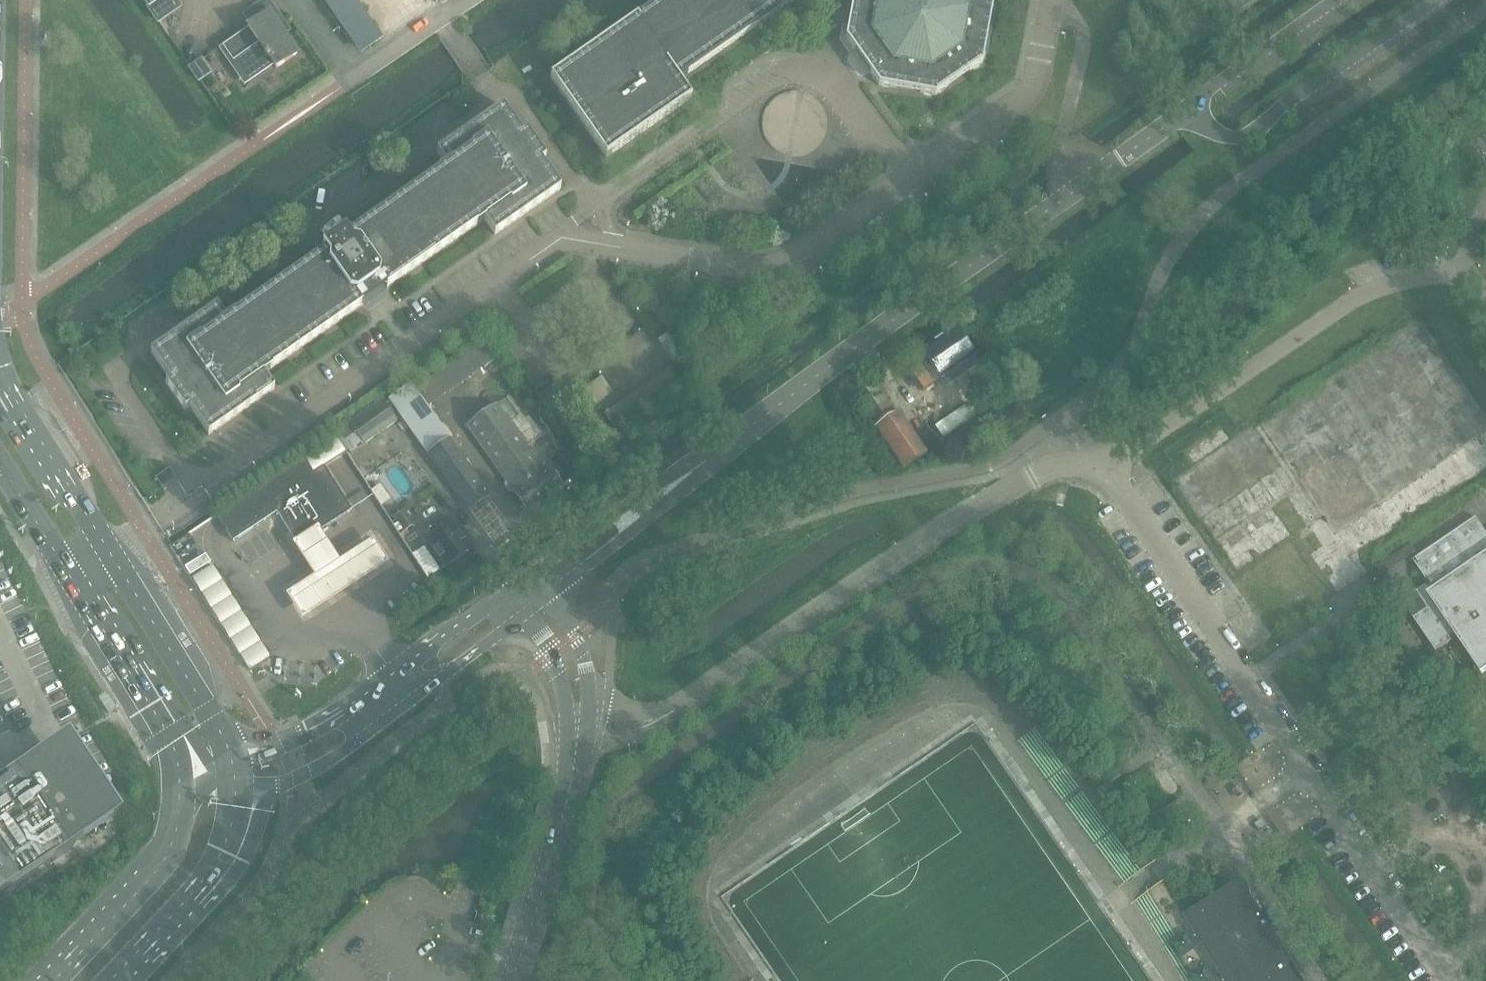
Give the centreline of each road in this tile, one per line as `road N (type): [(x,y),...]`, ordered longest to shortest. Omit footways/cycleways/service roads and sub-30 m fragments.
road 1 (unclassified): [(657,499),(1184,112)]
road 2 (unclassified): [(1106,472),(1448,980)]
road 3 (unclassified): [(1090,463),(1032,471),(673,711)]
road 4 (unclassified): [(1485,297),(1462,275),(1432,272),(1374,290),(1106,472)]
road 5 (secondary): [(237,765),(220,726),(21,404)]
road 6 (secondary): [(0,464),(150,706),(180,784)]
road 7 (unclassified): [(521,580),(340,713),(237,765)]
road 8 (unclassified): [(239,795),(326,762),(524,618)]
road 9 (unclassified): [(509,980),(548,870),(577,737)]
road 10 (secondary): [(180,784),(162,854),(45,980)]
road 11 (secondary): [(107,980),(220,863),(239,795)]
road 12 (unclassified): [(443,18),(355,78),(301,0)]
road 13 (unclassified): [(657,499),(595,529),(521,580)]
road 14 (unclassified): [(557,594),(657,499)]
road 15 (unclassified): [(578,711),(586,689),(577,636),(557,594)]

